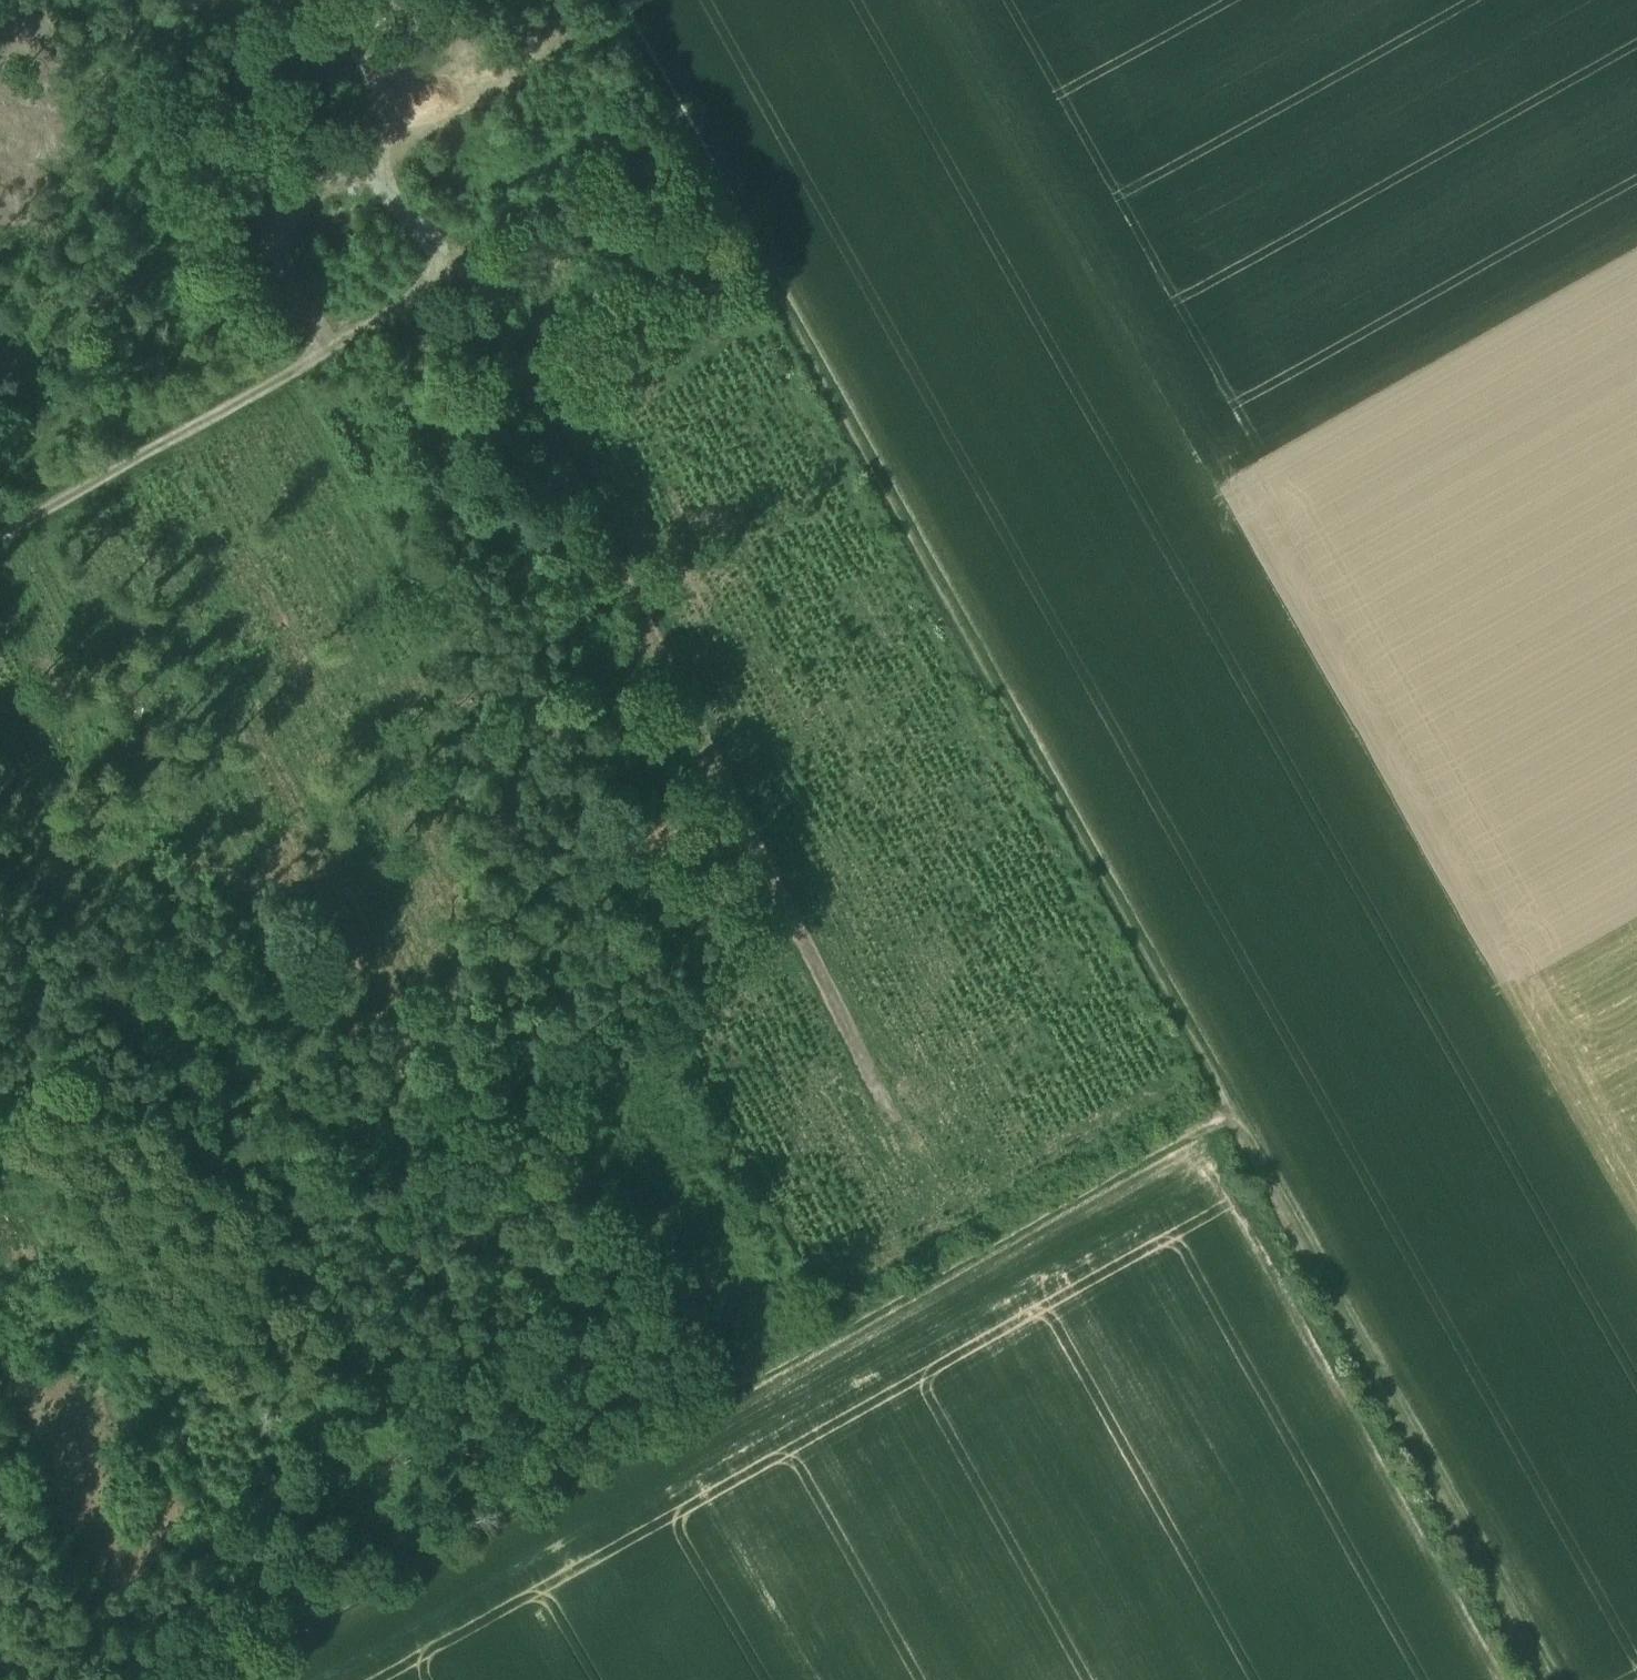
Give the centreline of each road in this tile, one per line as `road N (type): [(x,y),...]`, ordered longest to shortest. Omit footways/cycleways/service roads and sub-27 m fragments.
road 1 (track): [(606,0),(1551,1679)]
road 2 (track): [(221,1679),(1231,1105)]
road 3 (track): [(0,536),(300,368)]

